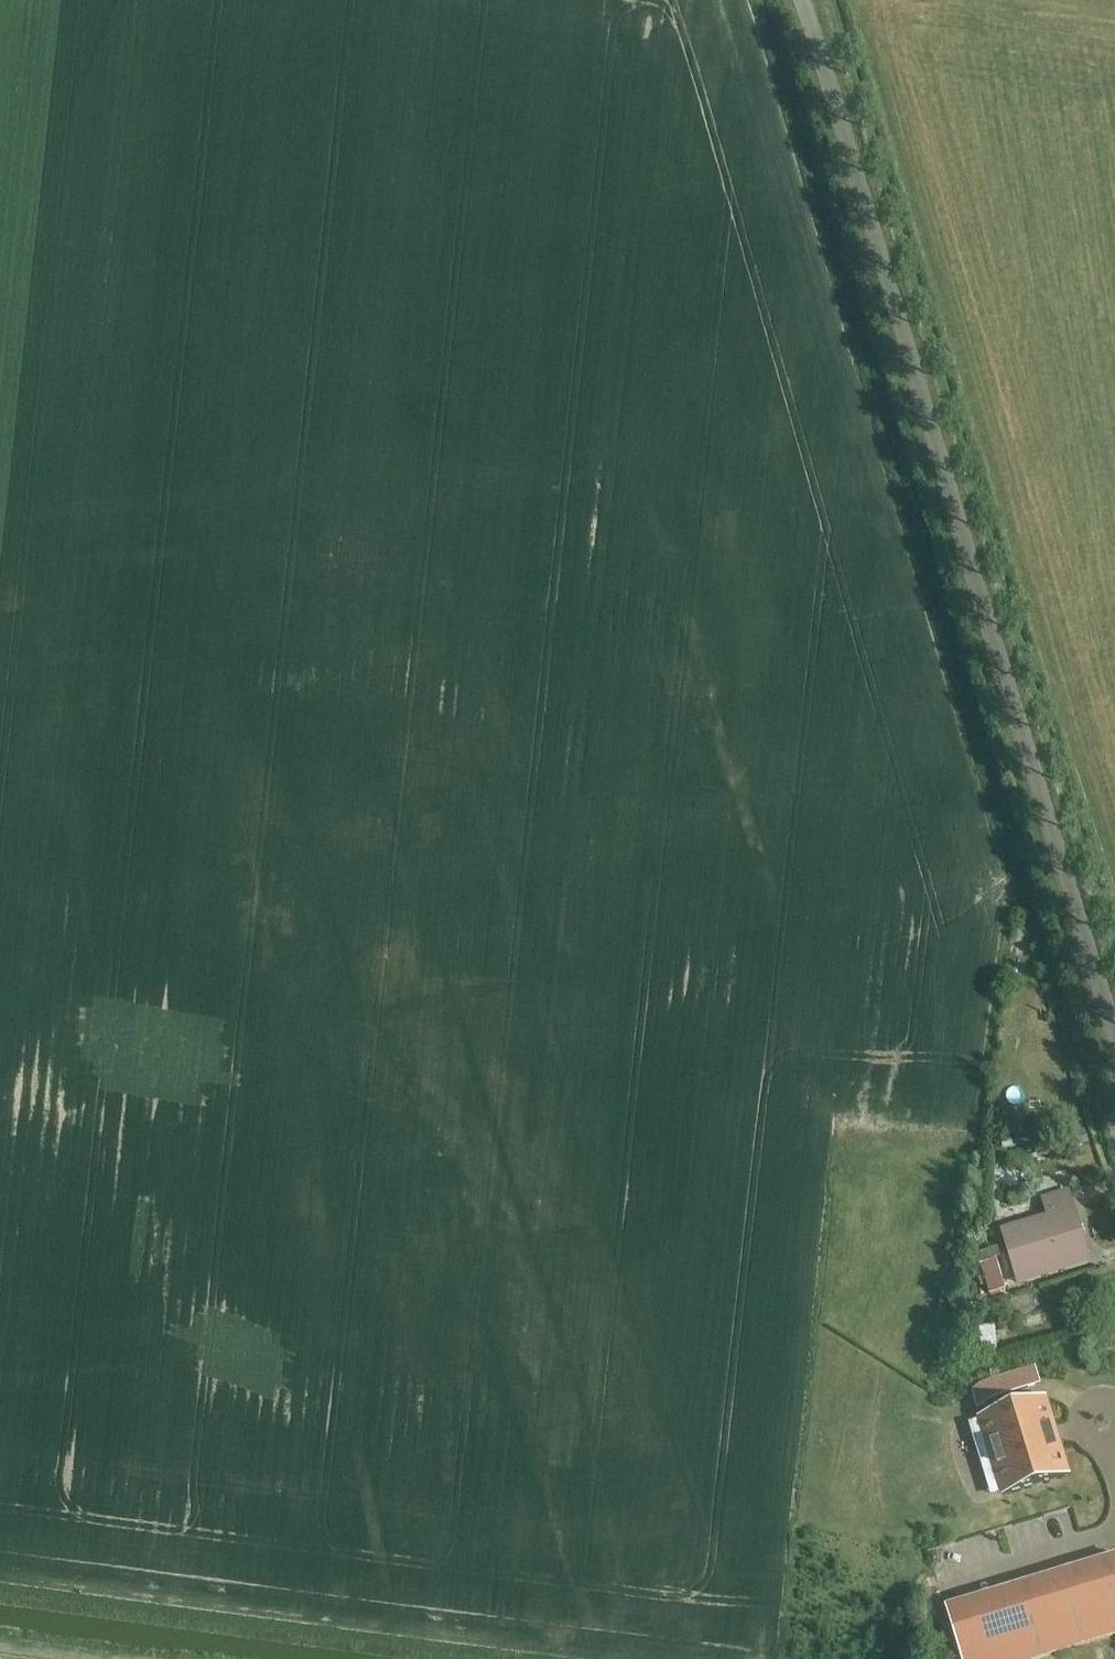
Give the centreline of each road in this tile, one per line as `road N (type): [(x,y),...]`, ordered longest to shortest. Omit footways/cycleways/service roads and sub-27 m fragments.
road 1 (unclassified): [(1114,1035),(800,0)]

